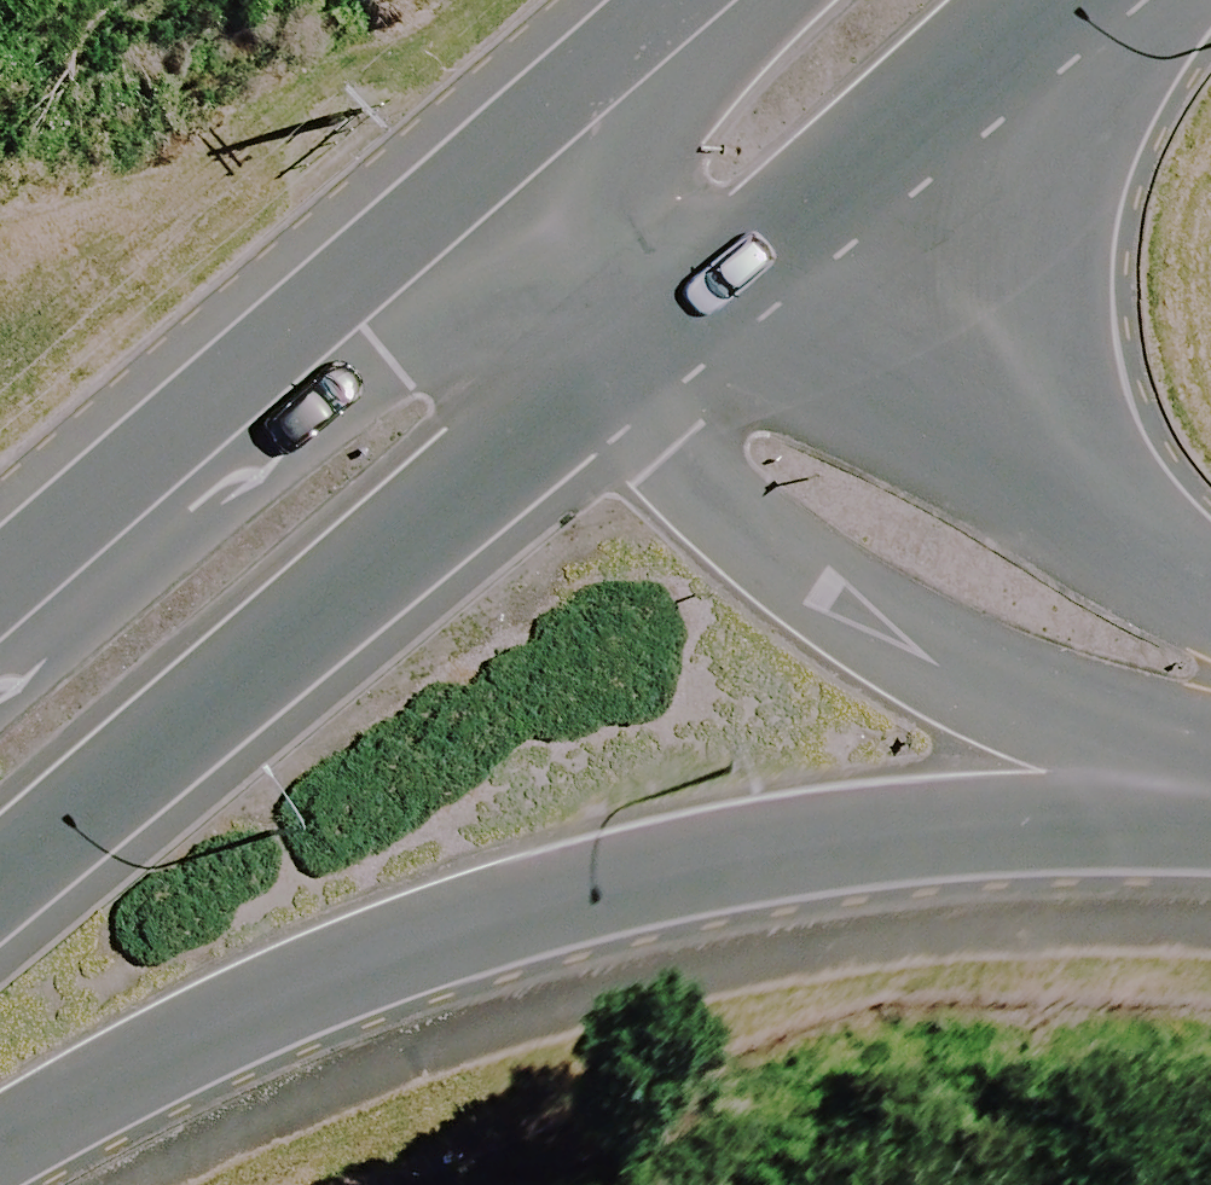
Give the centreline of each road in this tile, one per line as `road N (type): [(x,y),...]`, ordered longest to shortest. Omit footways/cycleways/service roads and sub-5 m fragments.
road 1 (tertiary): [(1210,824),(975,844),(625,898),(471,936),(325,989),(0,1164)]
road 2 (secondary): [(622,364),(0,894)]
road 3 (tertiary): [(1210,752),(973,671),(732,515),(669,457),(622,364)]
road 4 (tertiary): [(622,364),(928,455),(1210,608)]
road 5 (secondary): [(0,588),(436,207)]
road 6 (secondary): [(1053,0),(622,364)]
road 7 (secondary): [(436,207),(673,0)]
road 8 (tertiary): [(622,364),(436,207)]

